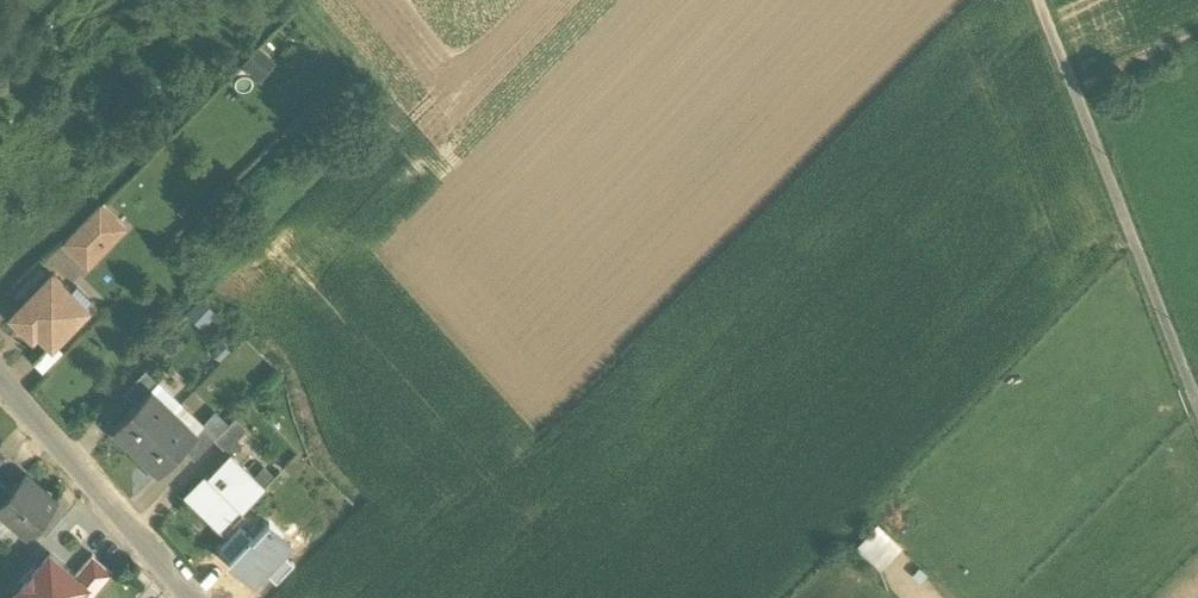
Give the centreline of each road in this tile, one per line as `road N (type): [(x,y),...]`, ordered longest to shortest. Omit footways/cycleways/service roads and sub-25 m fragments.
road 1 (track): [(1039,0),(1197,405)]
road 2 (residential): [(202,597),(0,369)]
road 3 (track): [(1074,91),(1197,29)]

